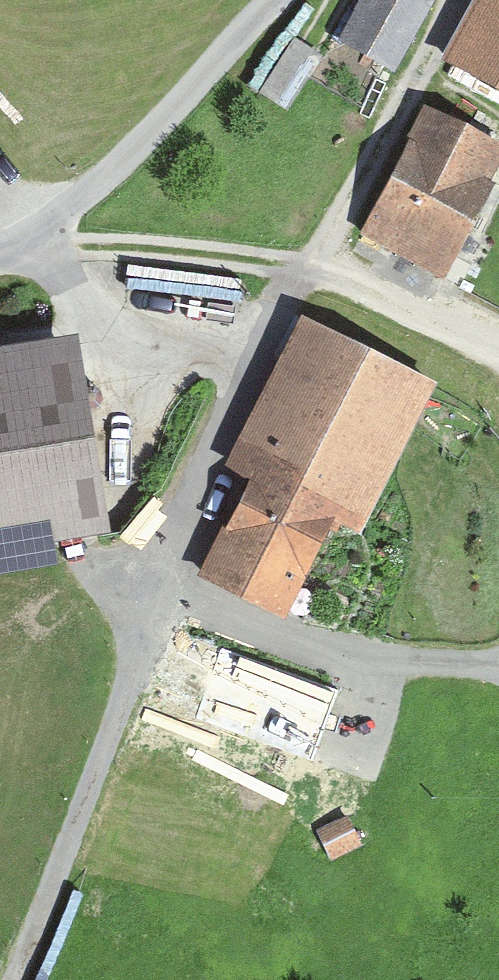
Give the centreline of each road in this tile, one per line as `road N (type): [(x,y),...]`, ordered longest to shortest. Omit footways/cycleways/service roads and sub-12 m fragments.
road 1 (residential): [(457,0),(381,158),(305,271),(157,607),(103,765)]
road 2 (track): [(37,249),(52,258),(305,271),(498,348)]
road 3 (unclassified): [(286,0),(135,161),(37,249),(0,256)]
road 4 (track): [(103,765),(16,979)]

